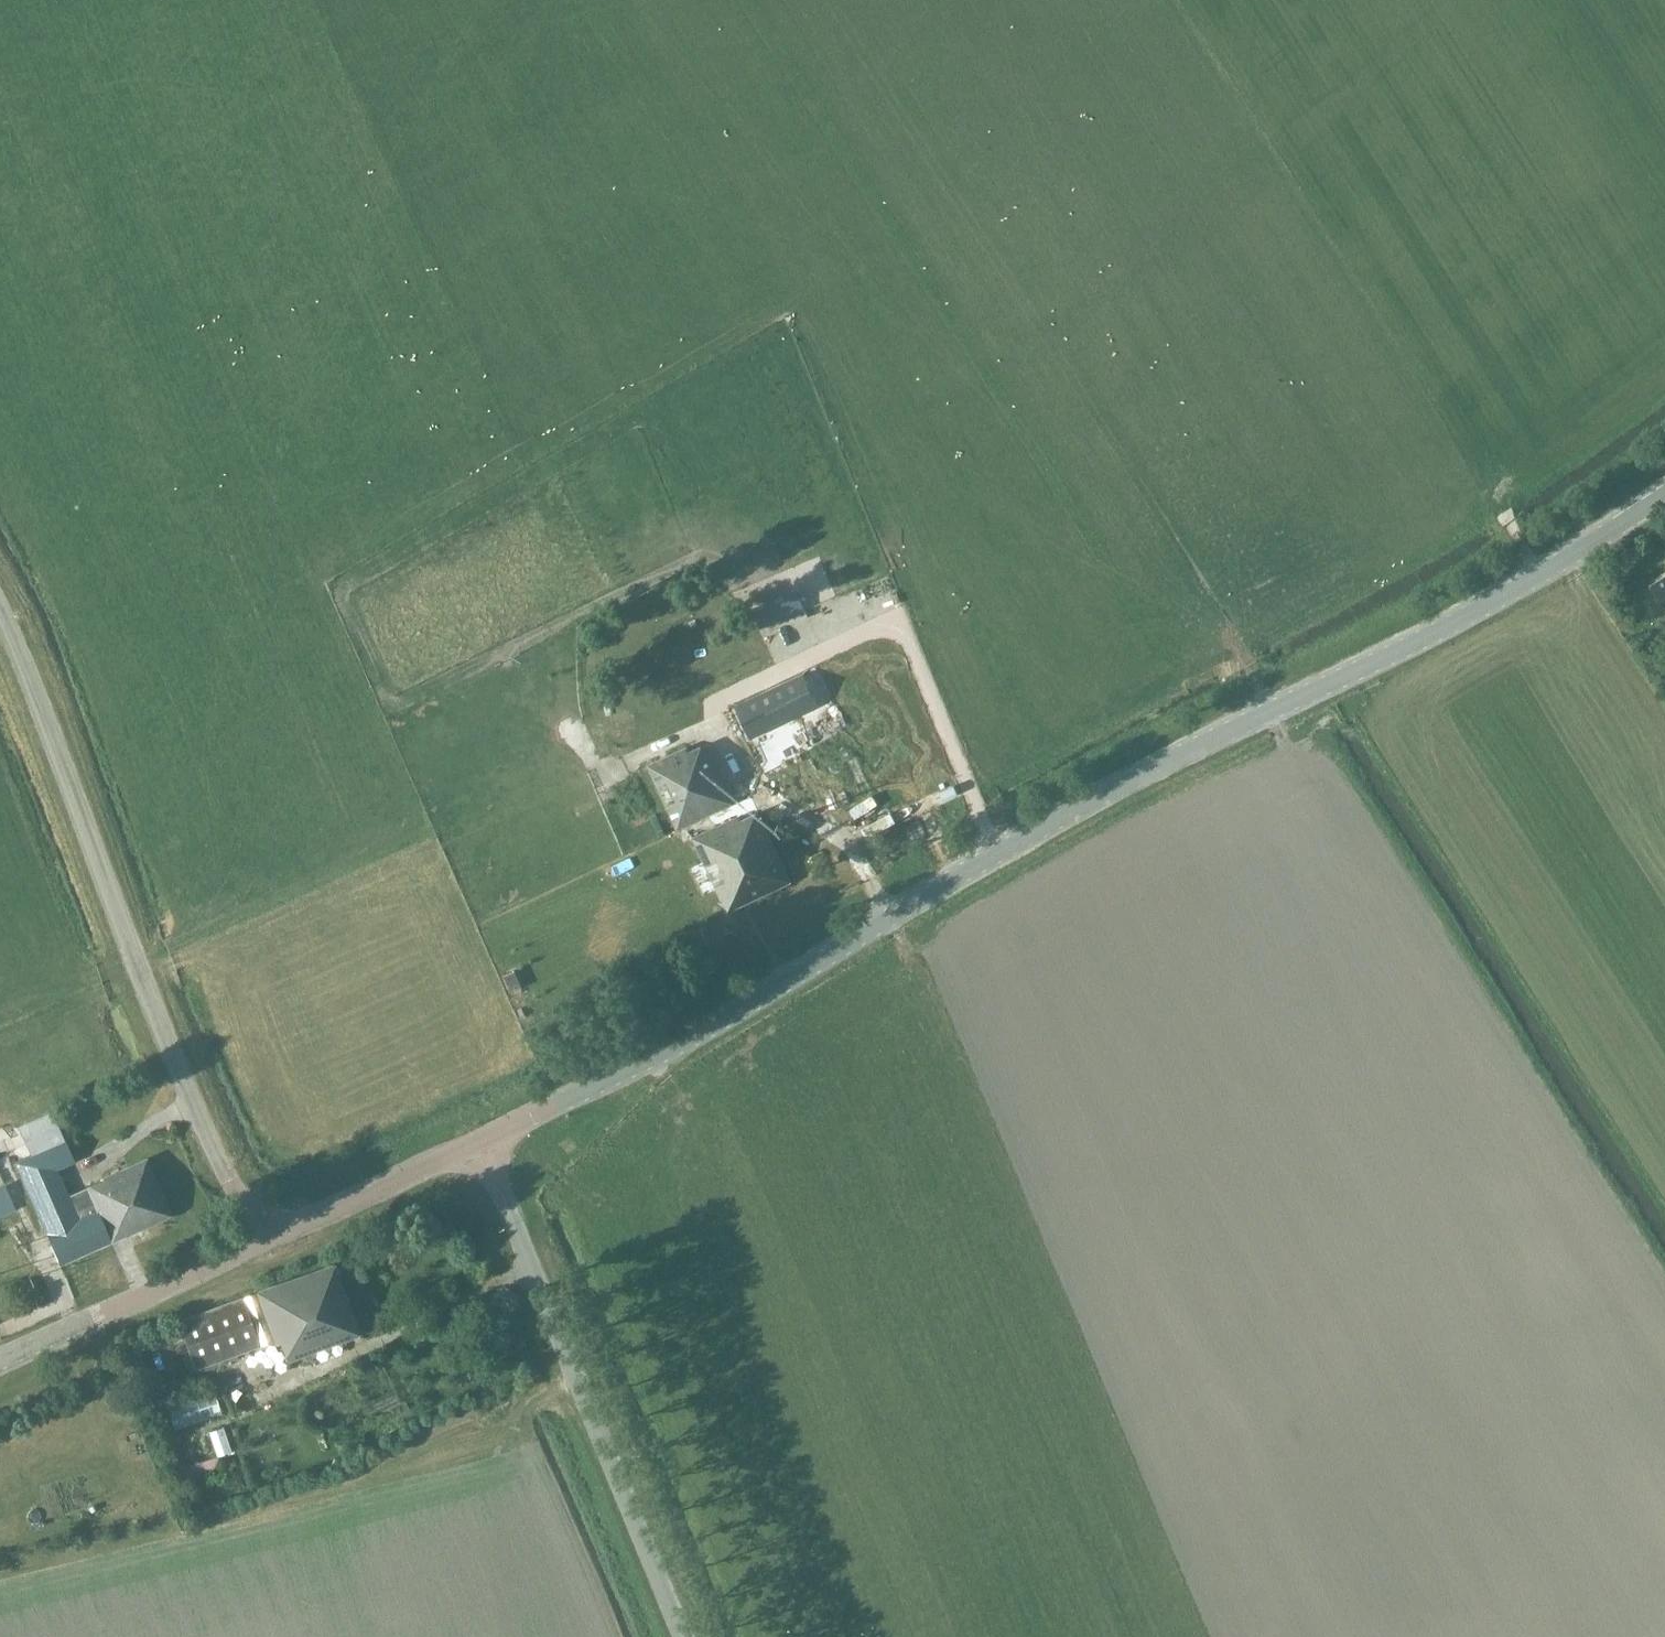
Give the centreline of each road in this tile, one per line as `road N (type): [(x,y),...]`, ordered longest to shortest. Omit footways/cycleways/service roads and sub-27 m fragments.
road 1 (unclassified): [(480,1141),(644,1062),(1110,789),(1513,590),(1664,494)]
road 2 (unclassified): [(264,1240),(183,1082),(0,608)]
road 3 (unclassified): [(480,1141),(685,1636)]
road 4 (unclassified): [(0,1360),(264,1240)]
road 5 (unclassified): [(264,1240),(480,1141)]

